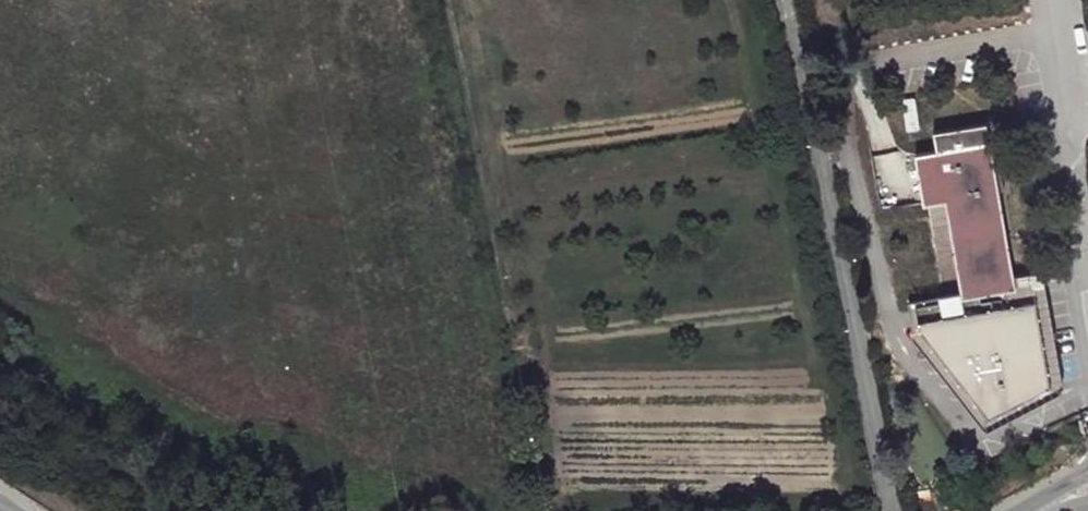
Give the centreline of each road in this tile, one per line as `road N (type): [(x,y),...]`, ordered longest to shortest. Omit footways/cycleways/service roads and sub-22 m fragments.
road 1 (residential): [(785,0),(889,510)]

